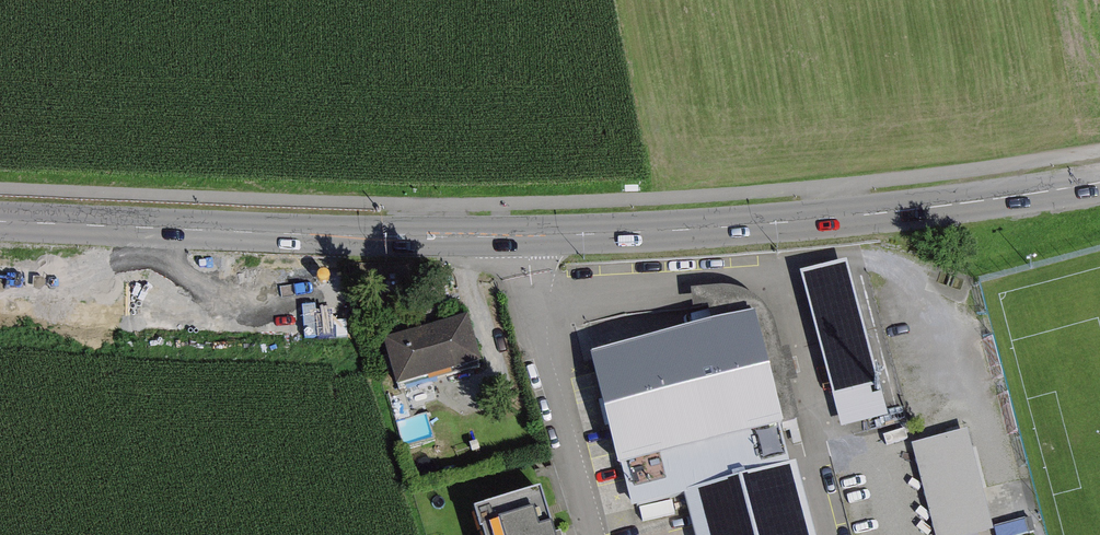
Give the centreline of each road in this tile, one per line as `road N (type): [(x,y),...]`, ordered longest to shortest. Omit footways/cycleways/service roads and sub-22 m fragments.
road 1 (primary): [(1099,183),(793,222),(526,236)]
road 2 (primary): [(526,236),(0,223)]
road 3 (residential): [(592,534),(537,355),(526,236)]

